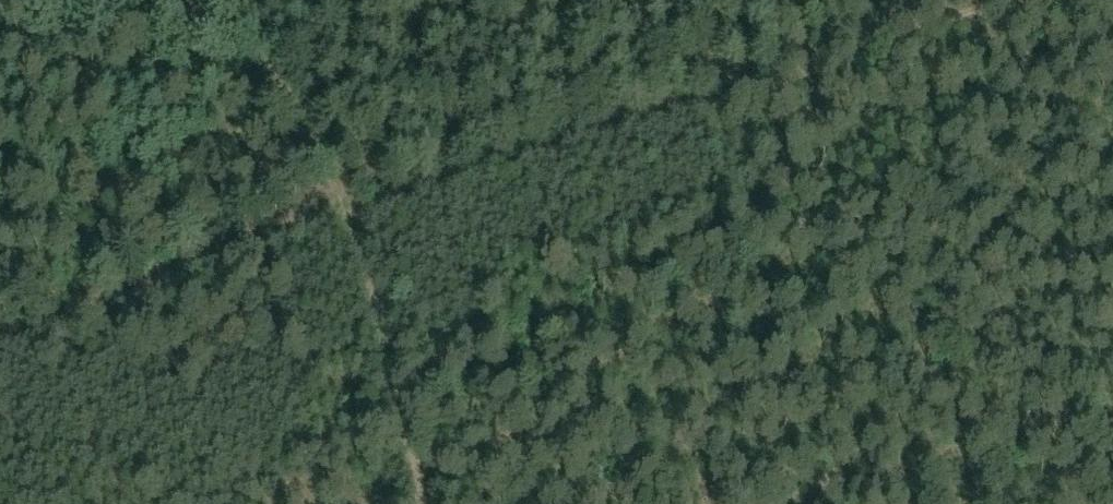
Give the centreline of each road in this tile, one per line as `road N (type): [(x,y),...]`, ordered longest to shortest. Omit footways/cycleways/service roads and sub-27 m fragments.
road 1 (track): [(358,213),(605,140),(1012,0)]
road 2 (track): [(0,346),(336,213),(358,213)]
road 3 (track): [(1112,422),(923,463),(823,503)]
road 4 (track): [(420,503),(358,213)]
road 5 (track): [(358,213),(231,0)]

